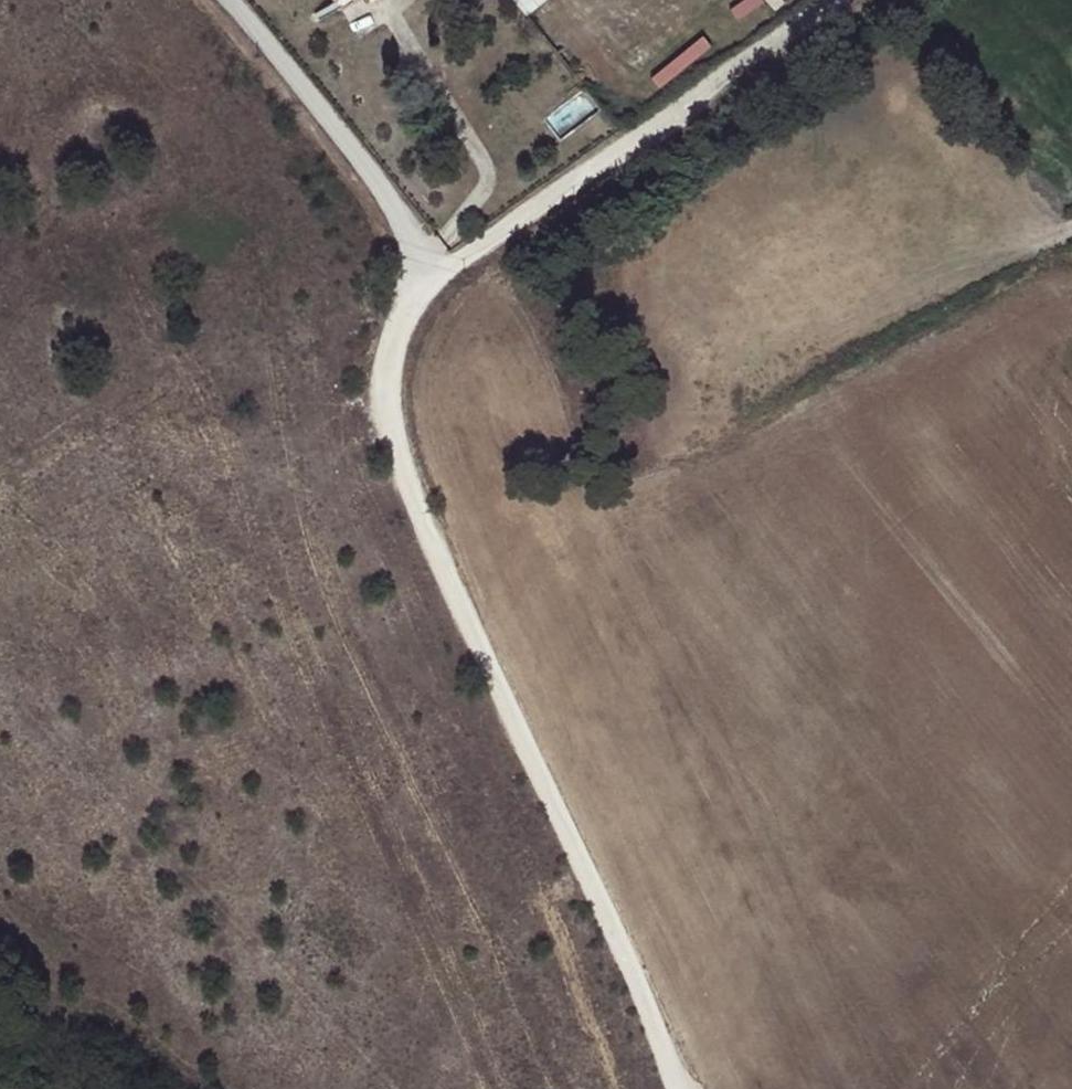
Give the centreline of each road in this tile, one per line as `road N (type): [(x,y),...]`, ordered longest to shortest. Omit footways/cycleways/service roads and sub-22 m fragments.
road 1 (residential): [(427,281),(397,345),(388,420),(684,1088)]
road 2 (residential): [(427,281),(830,0)]
road 3 (residential): [(237,0),(419,239),(427,281)]

